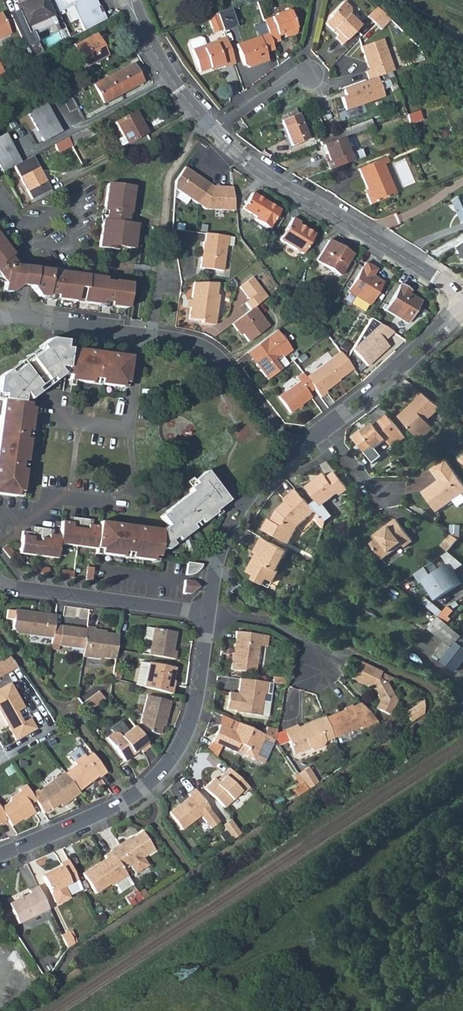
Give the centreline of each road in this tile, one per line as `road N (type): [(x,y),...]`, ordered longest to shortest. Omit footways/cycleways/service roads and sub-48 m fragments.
road 1 (residential): [(0,854),(122,802),(159,774),(193,712),(209,614)]
road 2 (tertiary): [(215,130),(267,176),(462,294)]
road 3 (residential): [(0,582),(209,614)]
road 4 (residential): [(152,336),(212,352),(229,365),(293,454)]
road 5 (residential): [(209,614),(235,516),(293,454)]
road 6 (residential): [(327,427),(462,309)]
road 7 (tertiary): [(128,0),(163,68),(215,130)]
road 8 (residential): [(0,318),(23,315),(152,336)]
road 9 (residential): [(323,671),(298,642),(266,624),(209,614)]
road 10 (residential): [(105,504),(47,497),(45,521),(0,515)]

